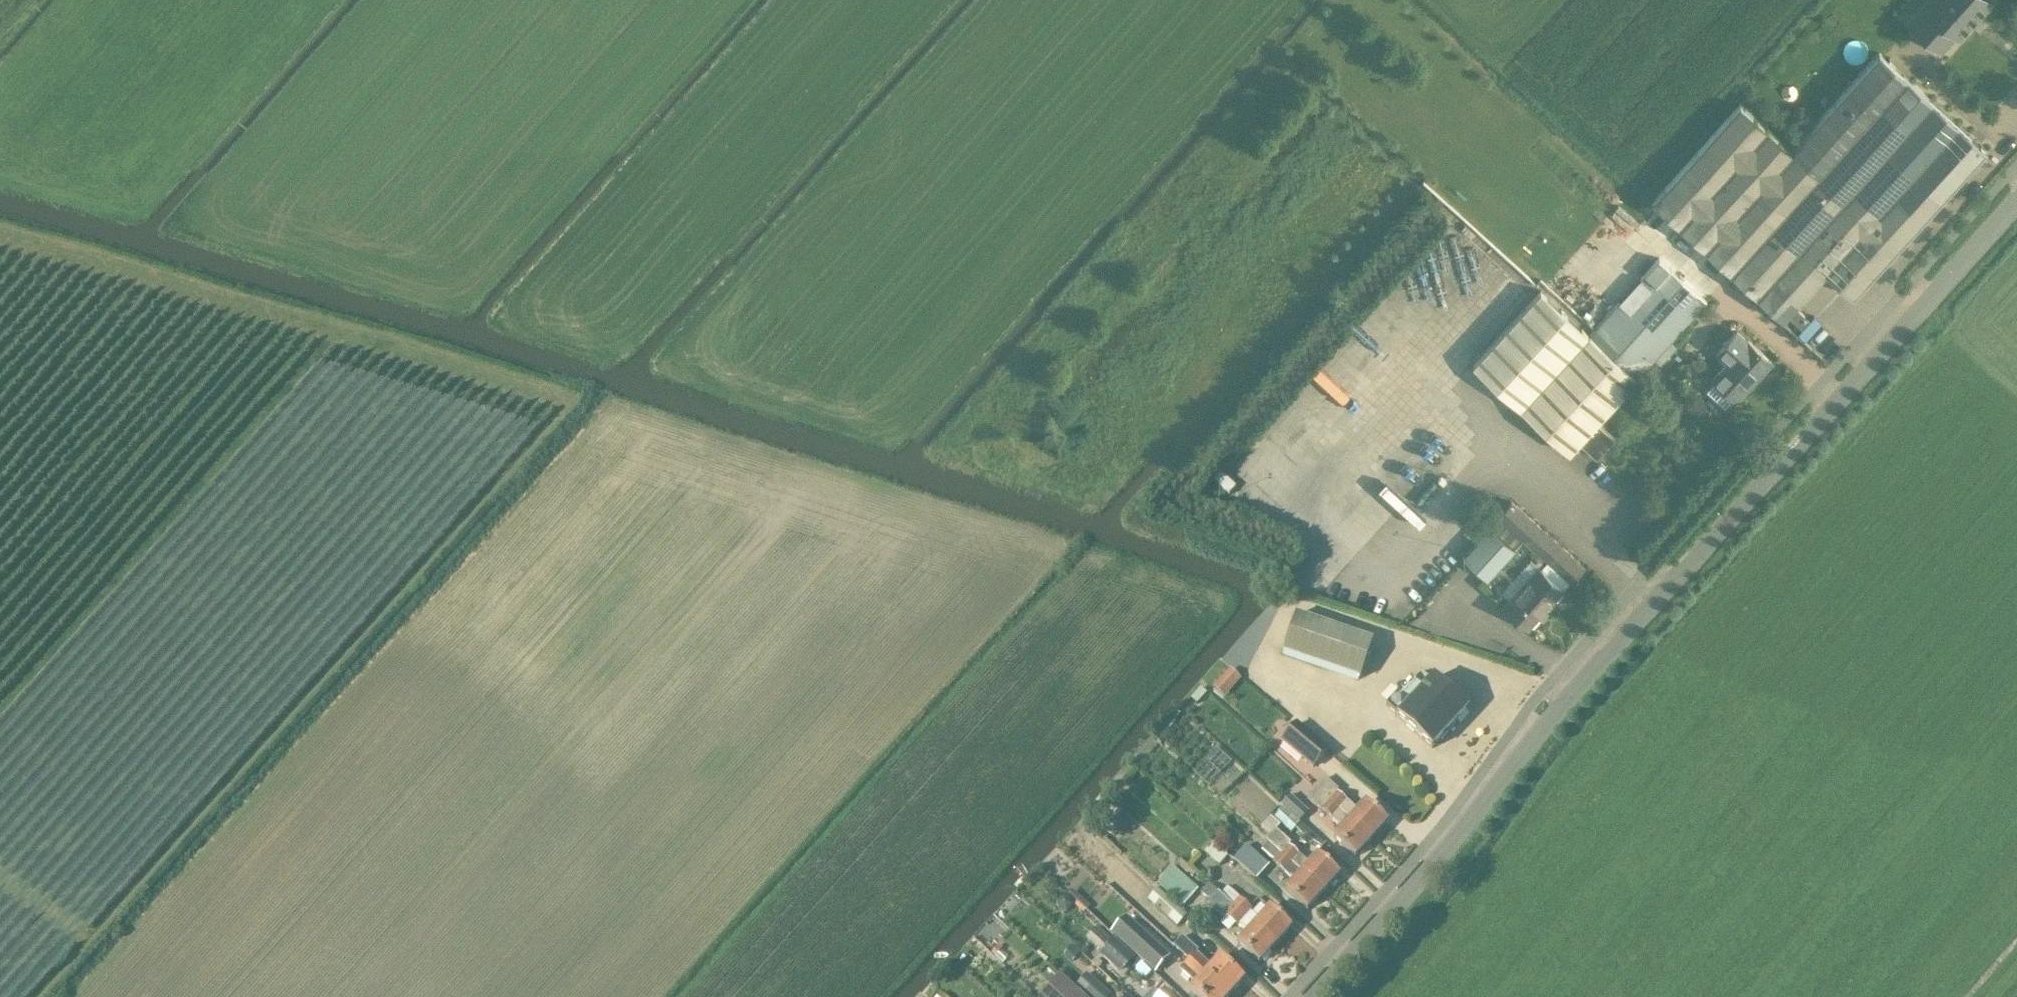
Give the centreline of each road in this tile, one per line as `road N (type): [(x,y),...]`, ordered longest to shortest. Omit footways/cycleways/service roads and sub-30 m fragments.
road 1 (unclassified): [(1320,996),(1468,833),(1565,701),(2016,202)]

